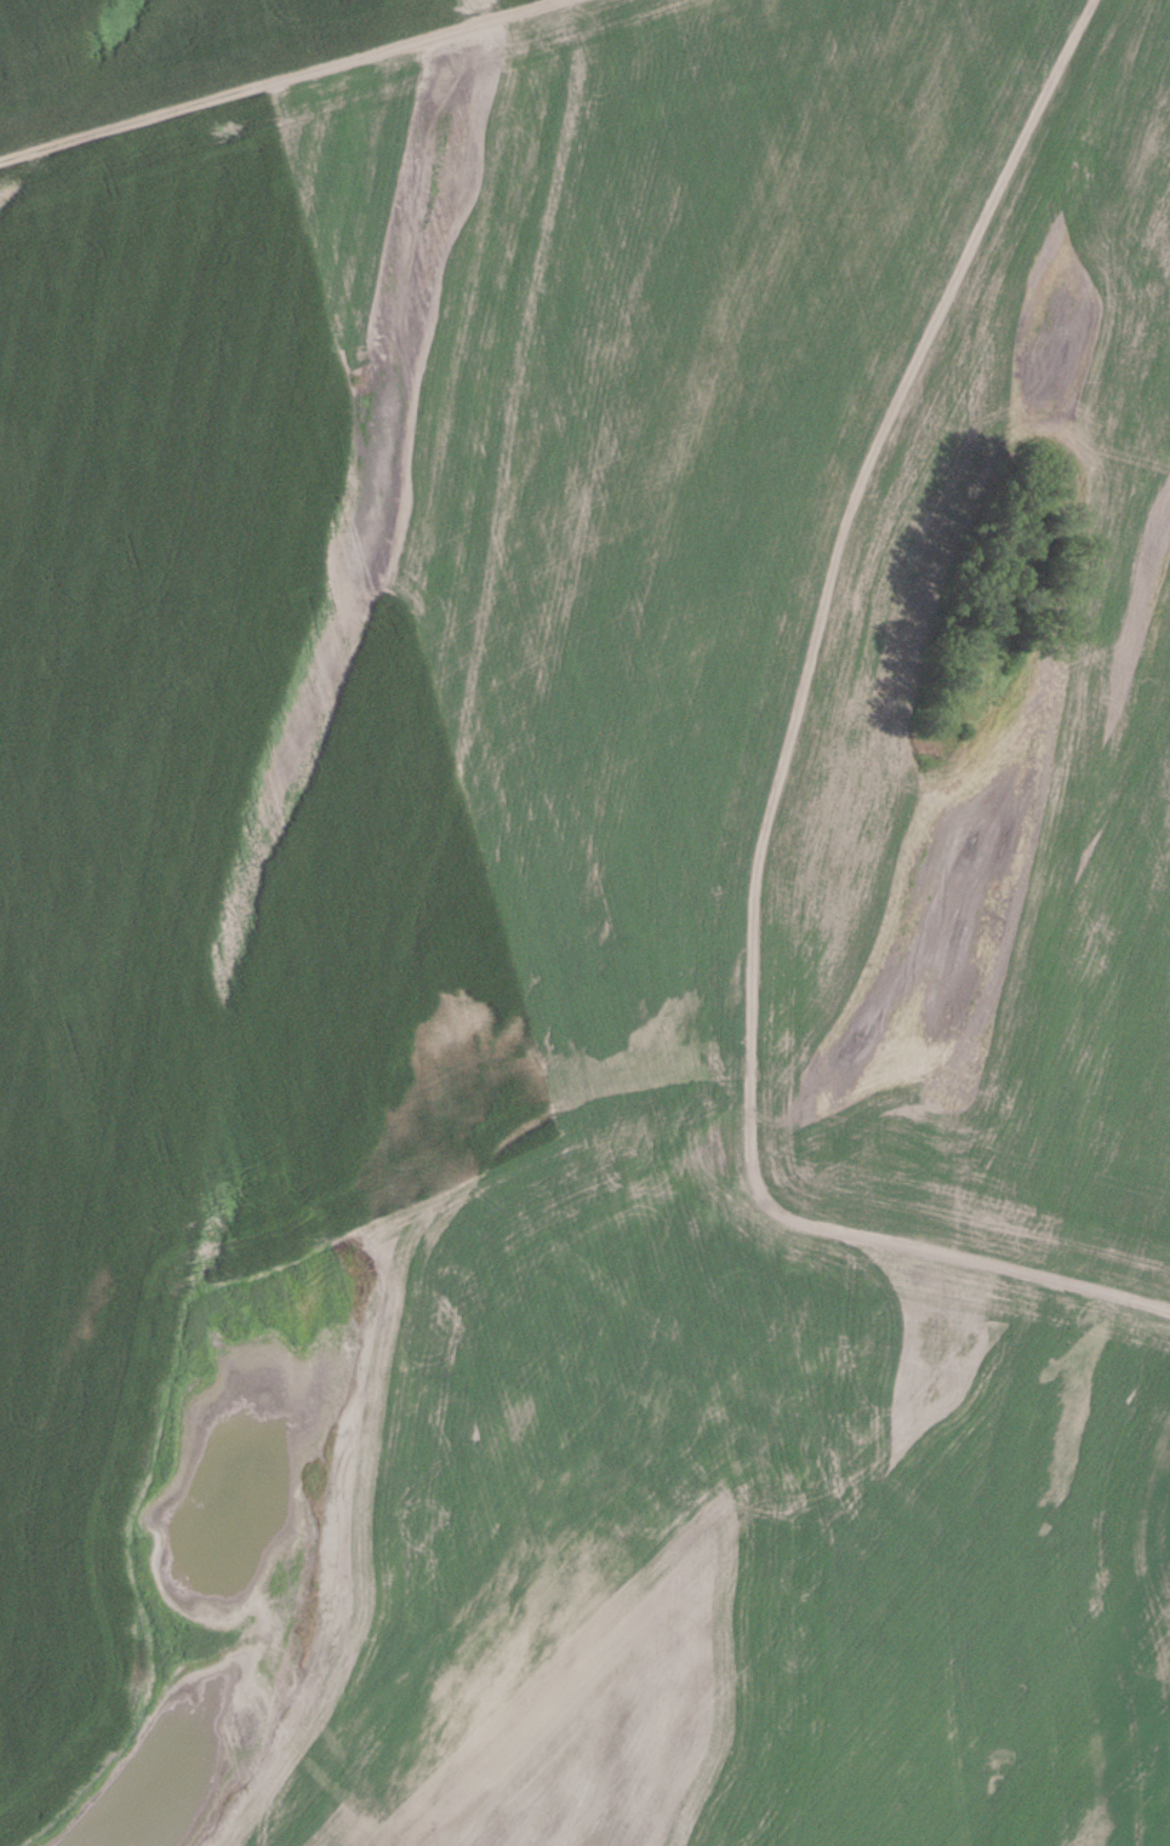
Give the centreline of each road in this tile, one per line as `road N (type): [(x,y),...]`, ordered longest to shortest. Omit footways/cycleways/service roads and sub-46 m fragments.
road 1 (track): [(1090,0),(846,504),(752,863),(747,1159),(758,1198),(777,1215),(1169,1310)]
road 2 (track): [(0,162),(553,0)]

